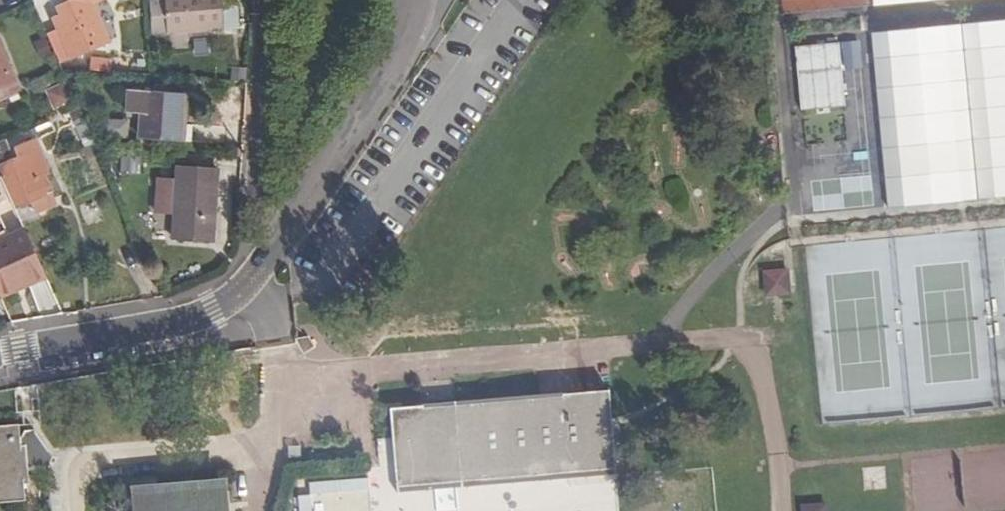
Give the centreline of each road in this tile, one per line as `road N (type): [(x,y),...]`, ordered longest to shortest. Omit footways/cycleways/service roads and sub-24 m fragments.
road 1 (residential): [(426,0),(419,33),(380,106),(250,280),(187,313),(0,349)]
road 2 (residential): [(263,0),(247,194)]

